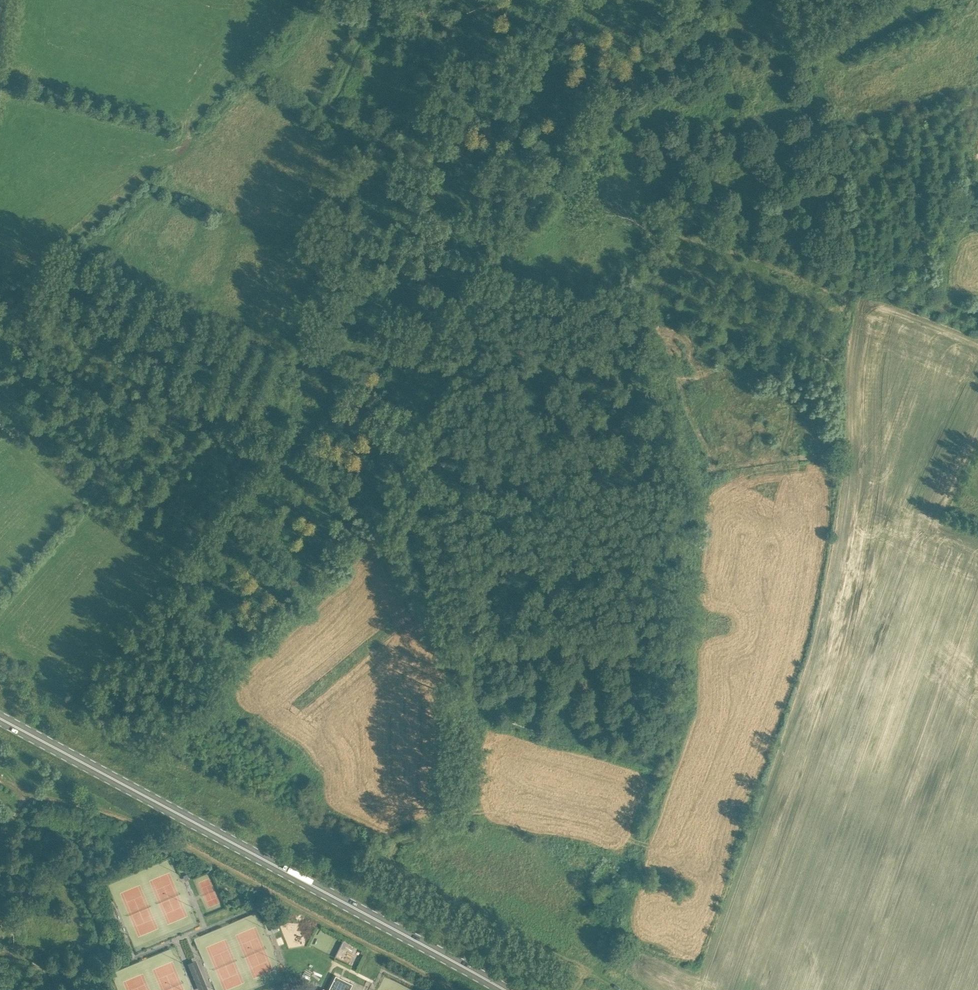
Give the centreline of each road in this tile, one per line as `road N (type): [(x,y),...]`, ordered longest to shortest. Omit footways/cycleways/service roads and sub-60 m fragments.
road 1 (secondary): [(507,989),(0,717)]
road 2 (track): [(463,626),(450,826),(384,865),(587,972)]

